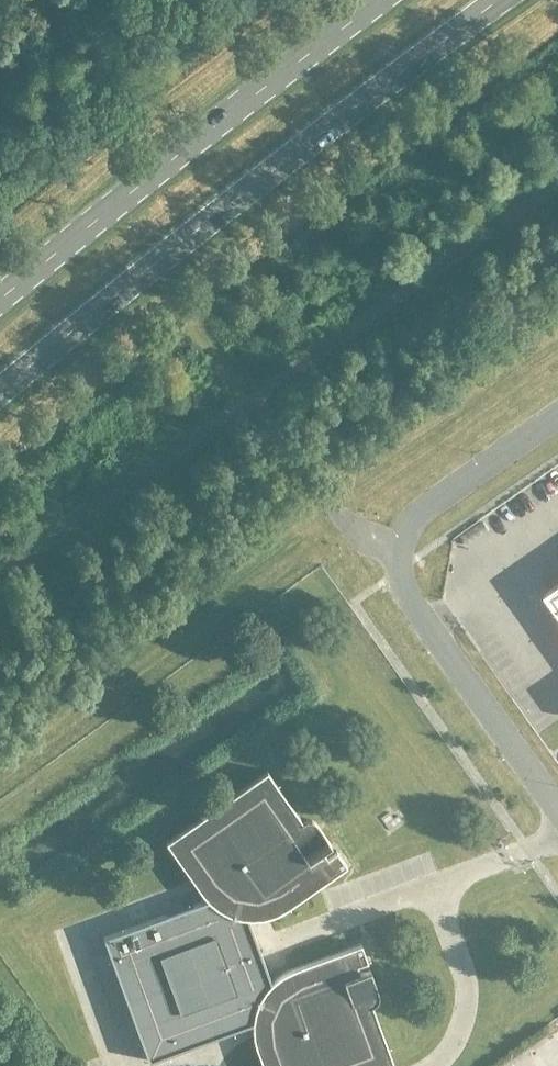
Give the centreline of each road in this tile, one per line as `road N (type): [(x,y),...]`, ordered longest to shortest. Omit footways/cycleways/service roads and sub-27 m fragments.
road 1 (trunk): [(0,392),(497,0)]
road 2 (unclassified): [(557,415),(422,510),(397,551),(404,587),(557,804)]
road 3 (trunk): [(381,0),(0,300)]

